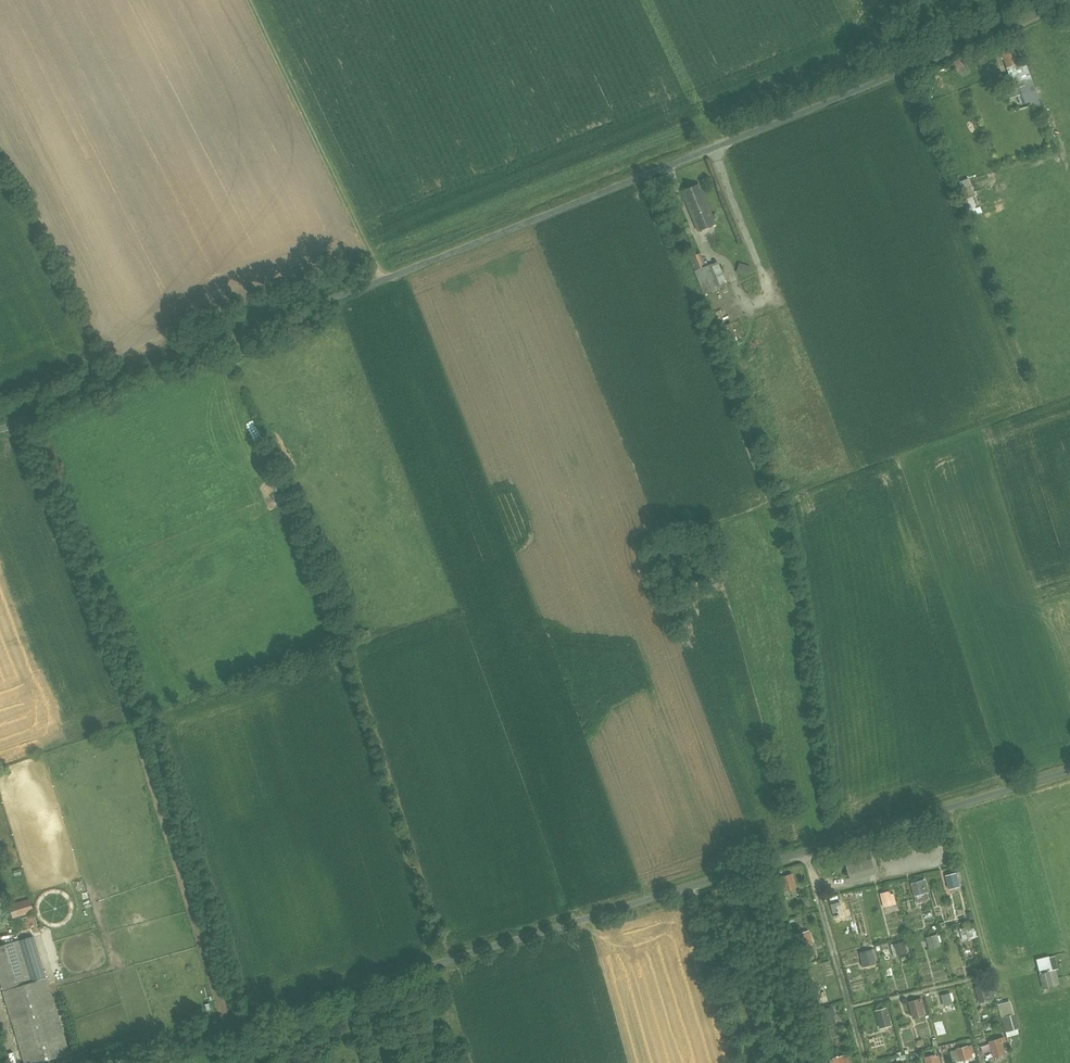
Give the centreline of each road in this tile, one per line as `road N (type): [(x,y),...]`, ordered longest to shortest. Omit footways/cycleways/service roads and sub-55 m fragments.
road 1 (unclassified): [(0,432),(1069,2)]
road 2 (unclassified): [(82,1062),(1069,770)]

